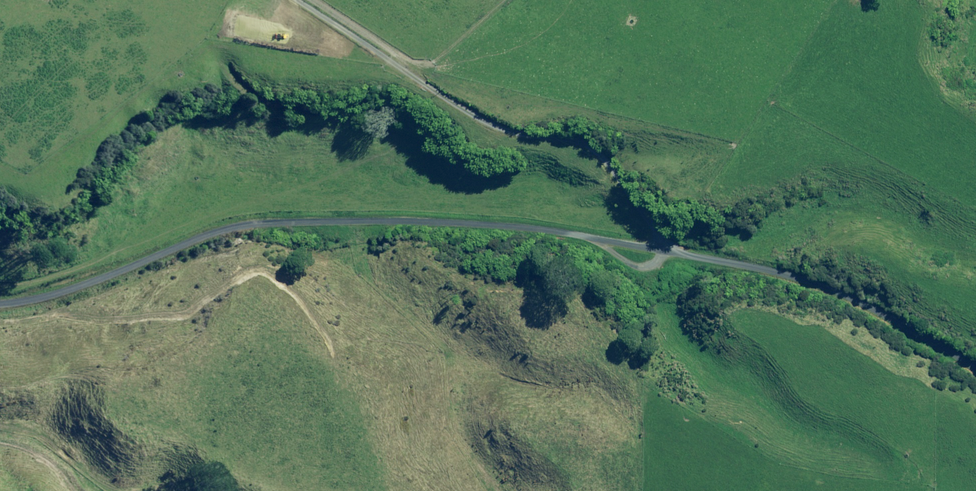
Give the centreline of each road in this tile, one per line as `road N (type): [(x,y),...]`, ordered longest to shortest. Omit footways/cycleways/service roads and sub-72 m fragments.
road 1 (unclassified): [(975,367),(791,280),(642,249),(475,227),(252,227),(45,300),(0,302)]
road 2 (track): [(642,249),(638,200),(598,147),(515,143),(294,0)]

